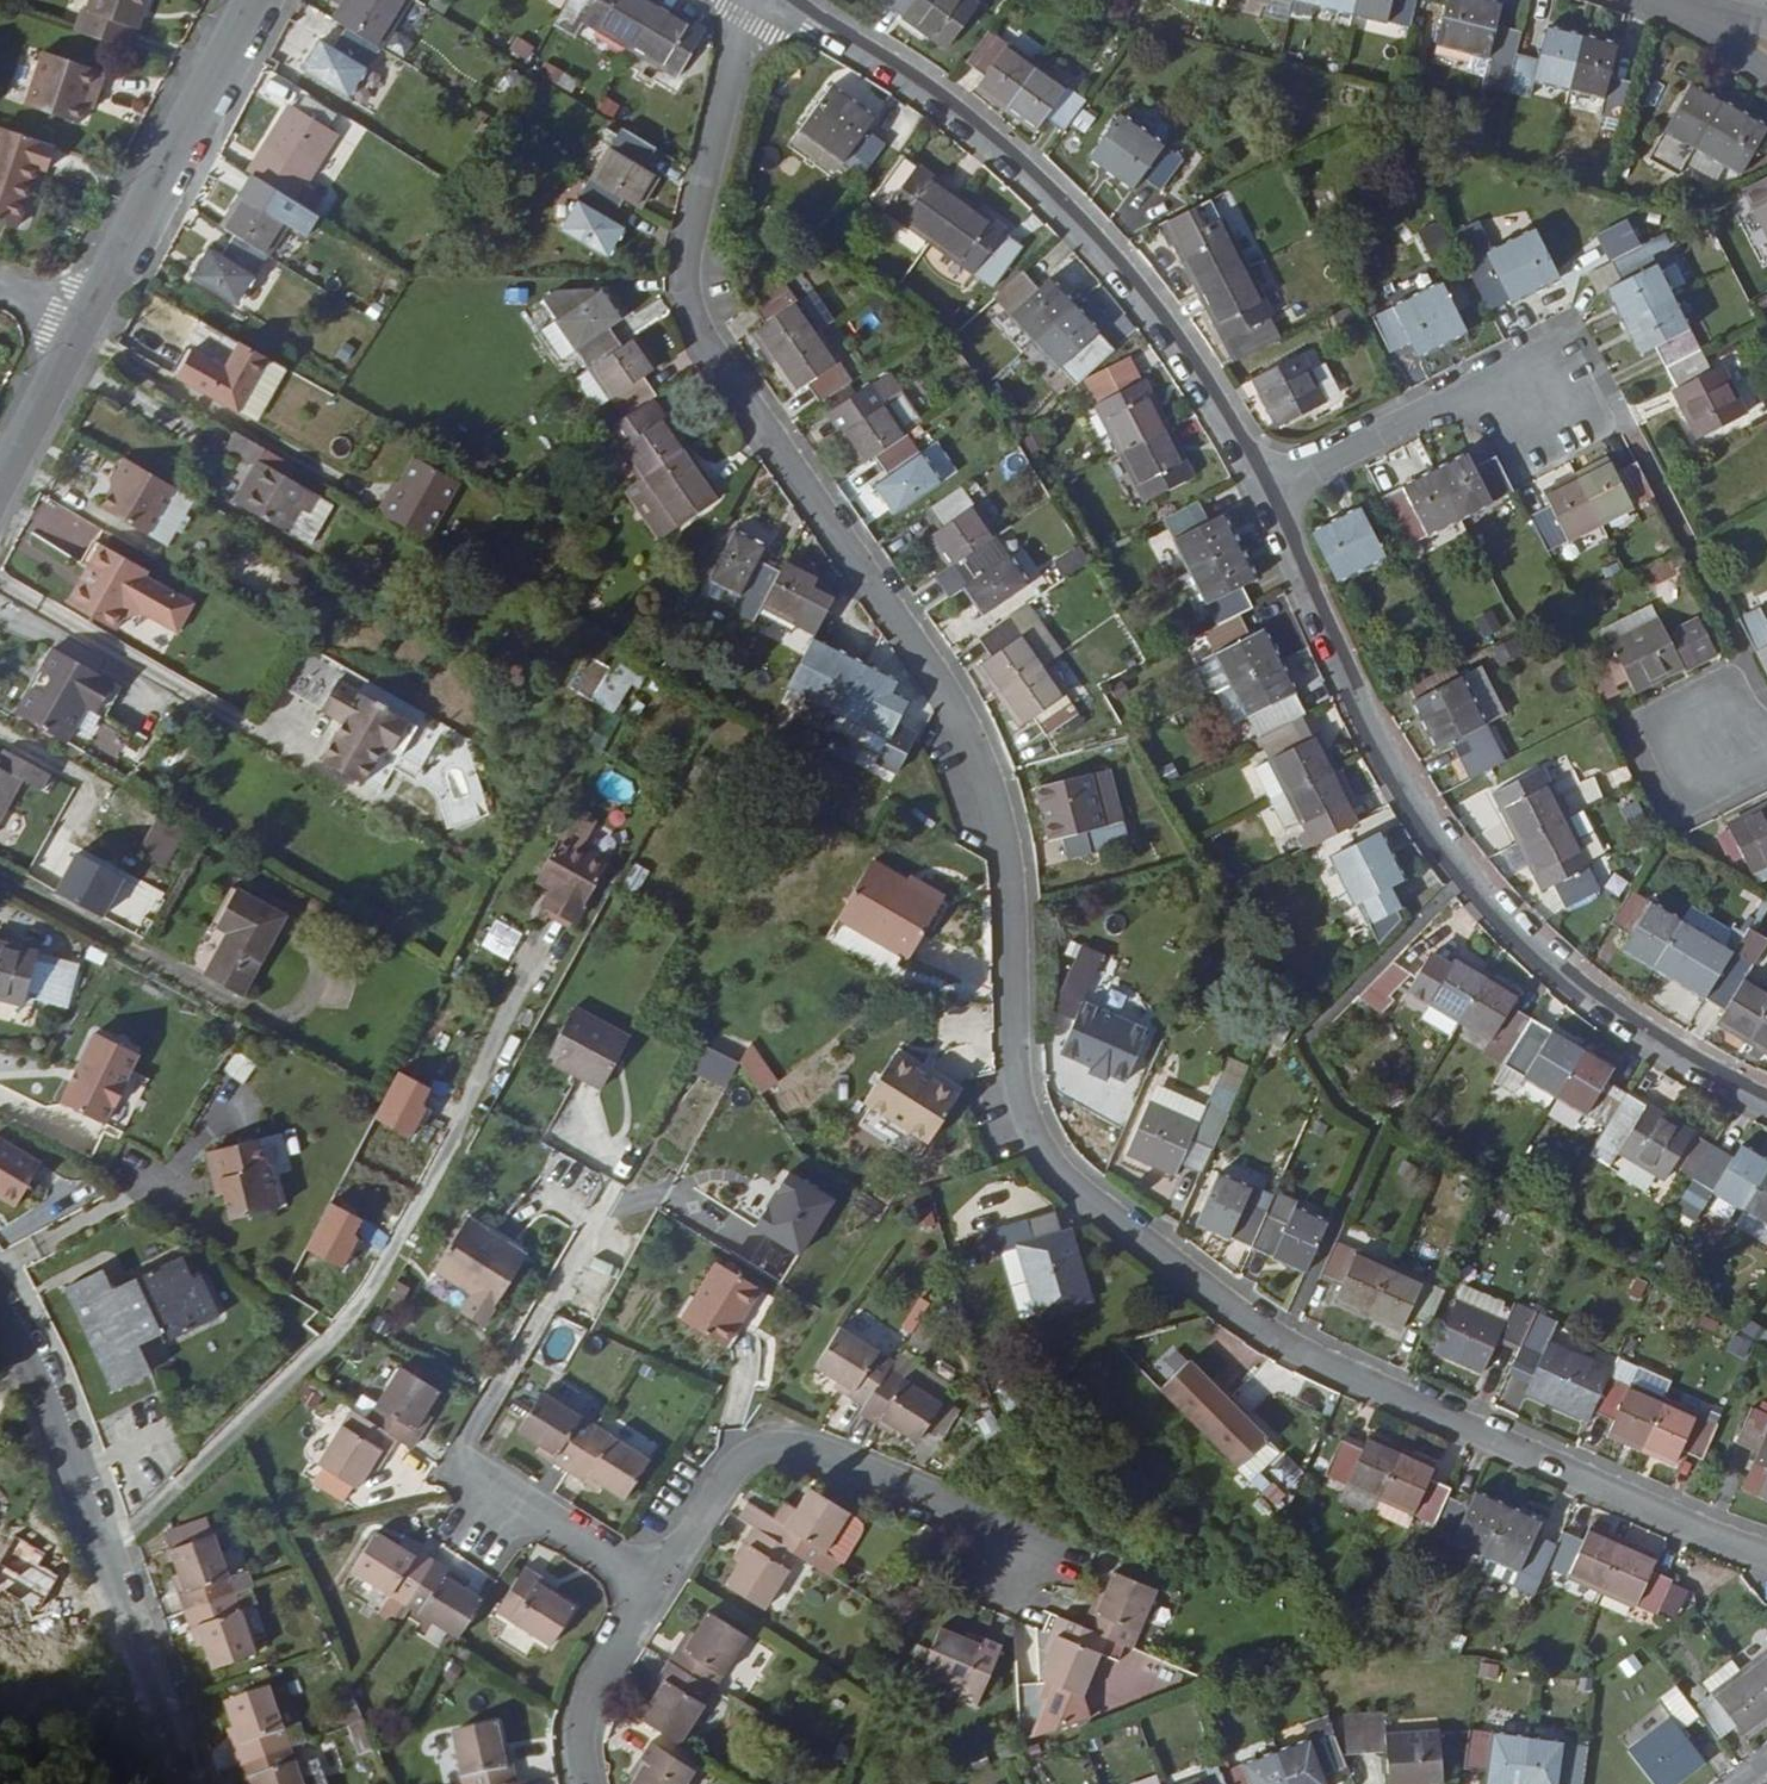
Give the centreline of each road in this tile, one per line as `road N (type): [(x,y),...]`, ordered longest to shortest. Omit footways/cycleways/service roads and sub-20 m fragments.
road 1 (residential): [(1766,1559),(1285,1339),(1083,1193),(1041,1146),(1021,1088),(1010,889),(995,801),(959,711),(692,317),(685,264),(749,0)]
road 2 (residential): [(1766,1103),(1627,1024),(1460,867),(1389,764),(1257,487)]
road 3 (residential): [(1257,487),(1177,350),(1100,248),(1005,155),(896,74),(774,0)]
road 4 (residential): [(0,1305),(34,1362),(187,1783)]
road 5 (residential): [(1024,1584),(1011,1529),(809,1448),(776,1448),(741,1463),(658,1586)]
road 6 (tertiary): [(87,319),(254,0)]
road 7 (residential): [(1547,410),(1492,372),(1257,487)]
road 8 (residential): [(463,1466),(658,1586)]
road 9 (residential): [(658,1586),(590,1706),(590,1783)]
road 10 (tertiary): [(0,493),(87,319)]

